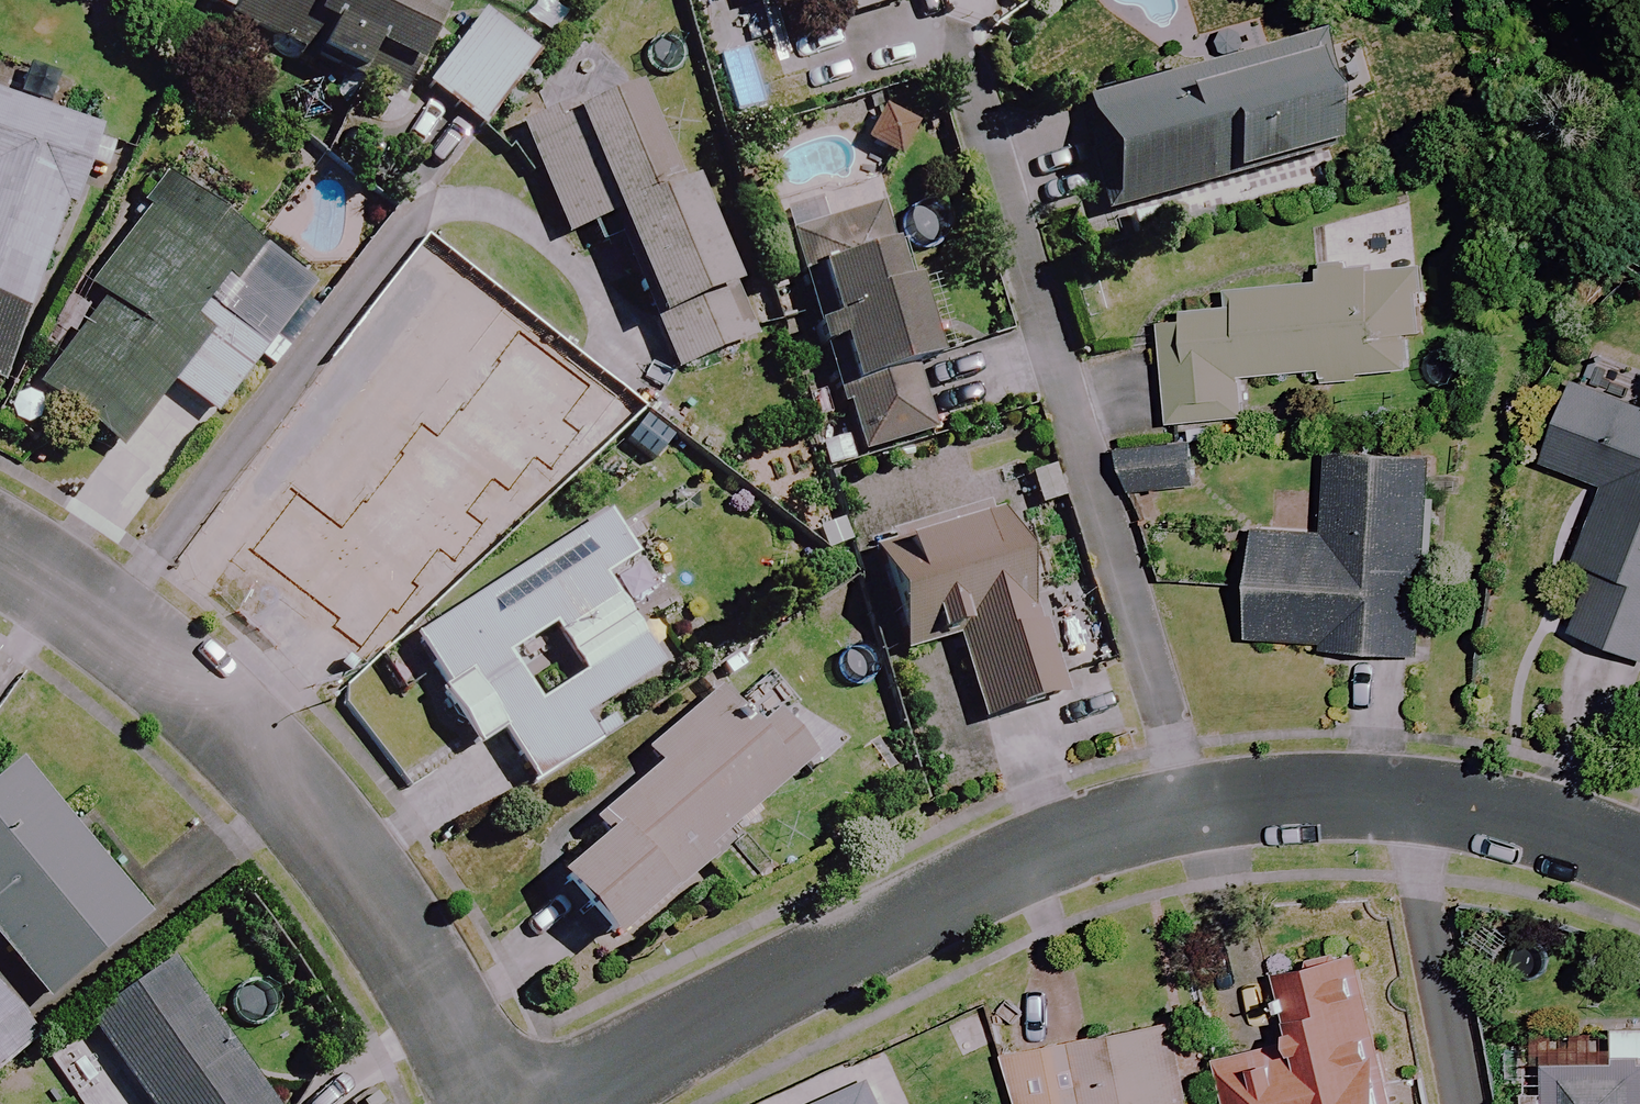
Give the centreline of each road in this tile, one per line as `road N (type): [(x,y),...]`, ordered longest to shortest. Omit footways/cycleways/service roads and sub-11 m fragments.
road 1 (residential): [(1639,865),(1456,805),(1308,792),(1171,806),(1040,849),(554,1103)]
road 2 (residential): [(498,1103),(391,907),(244,731),(117,622),(0,552)]

